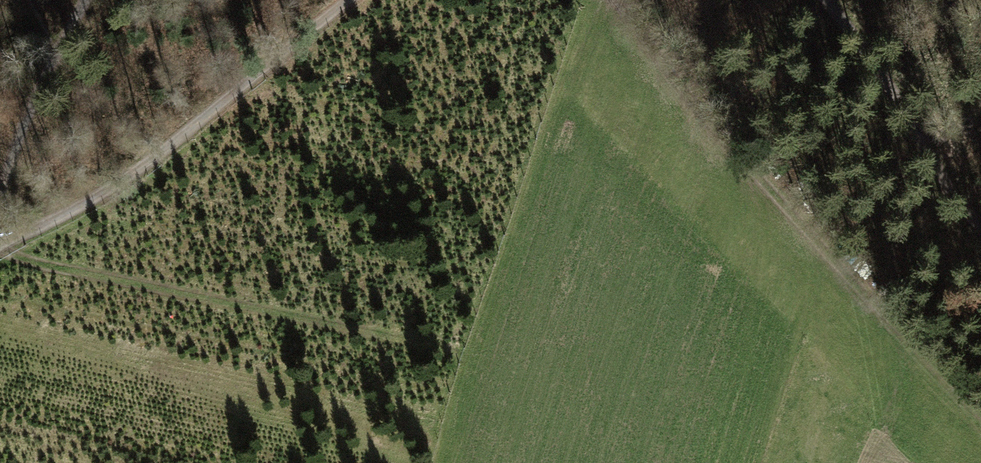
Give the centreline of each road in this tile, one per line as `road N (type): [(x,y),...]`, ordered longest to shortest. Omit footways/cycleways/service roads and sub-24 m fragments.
road 1 (track): [(350,0),(49,226),(0,240)]
road 2 (track): [(619,0),(866,303)]
road 3 (track): [(980,231),(939,188),(861,48),(824,0)]
road 4 (track): [(0,183),(58,30)]

